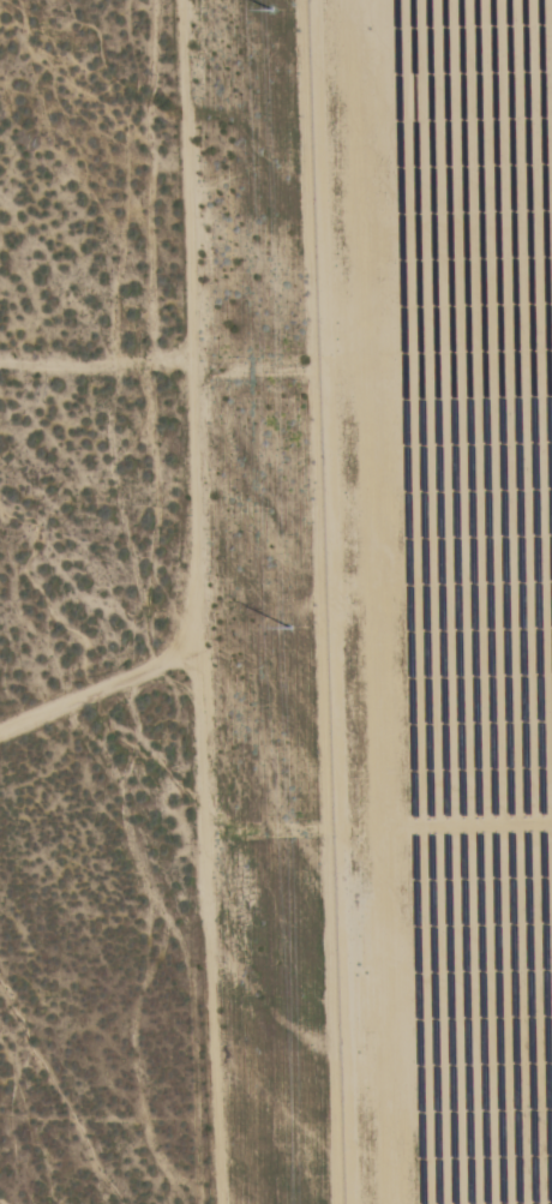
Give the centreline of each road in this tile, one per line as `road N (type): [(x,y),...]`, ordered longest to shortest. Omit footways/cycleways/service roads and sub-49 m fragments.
road 1 (track): [(0,384),(175,383),(191,396),(202,664)]
road 2 (track): [(175,383),(176,0)]
road 3 (residential): [(205,951),(196,687),(202,664)]
road 4 (residential): [(216,1203),(205,951)]
road 5 (residential): [(0,748),(202,664)]

